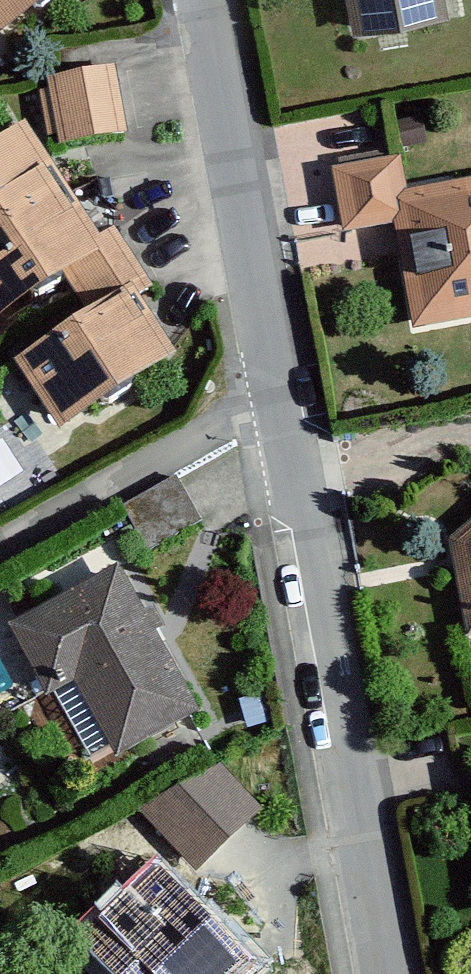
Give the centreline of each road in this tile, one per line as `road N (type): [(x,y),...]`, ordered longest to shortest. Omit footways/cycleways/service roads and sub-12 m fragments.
road 1 (residential): [(391,973),(277,391)]
road 2 (residential): [(277,391),(206,0)]
road 3 (residential): [(277,391),(0,548)]

